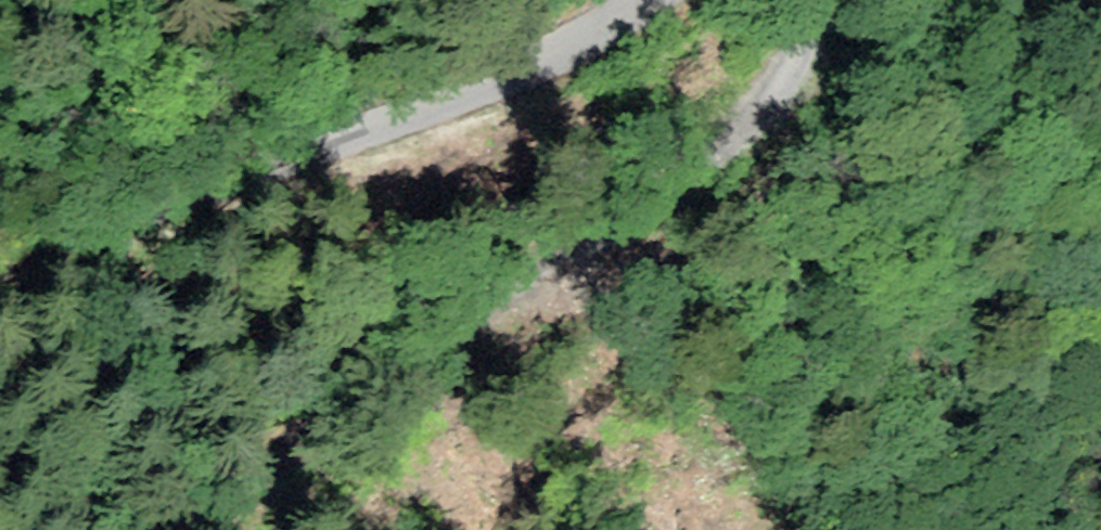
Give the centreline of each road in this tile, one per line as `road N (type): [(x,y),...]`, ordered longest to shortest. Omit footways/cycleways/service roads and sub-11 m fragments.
road 1 (unclassified): [(201,529),(436,334),(703,159),(762,109),(794,69),(814,0)]
road 2 (unclassified): [(0,264),(70,249),(475,91),(648,0)]

